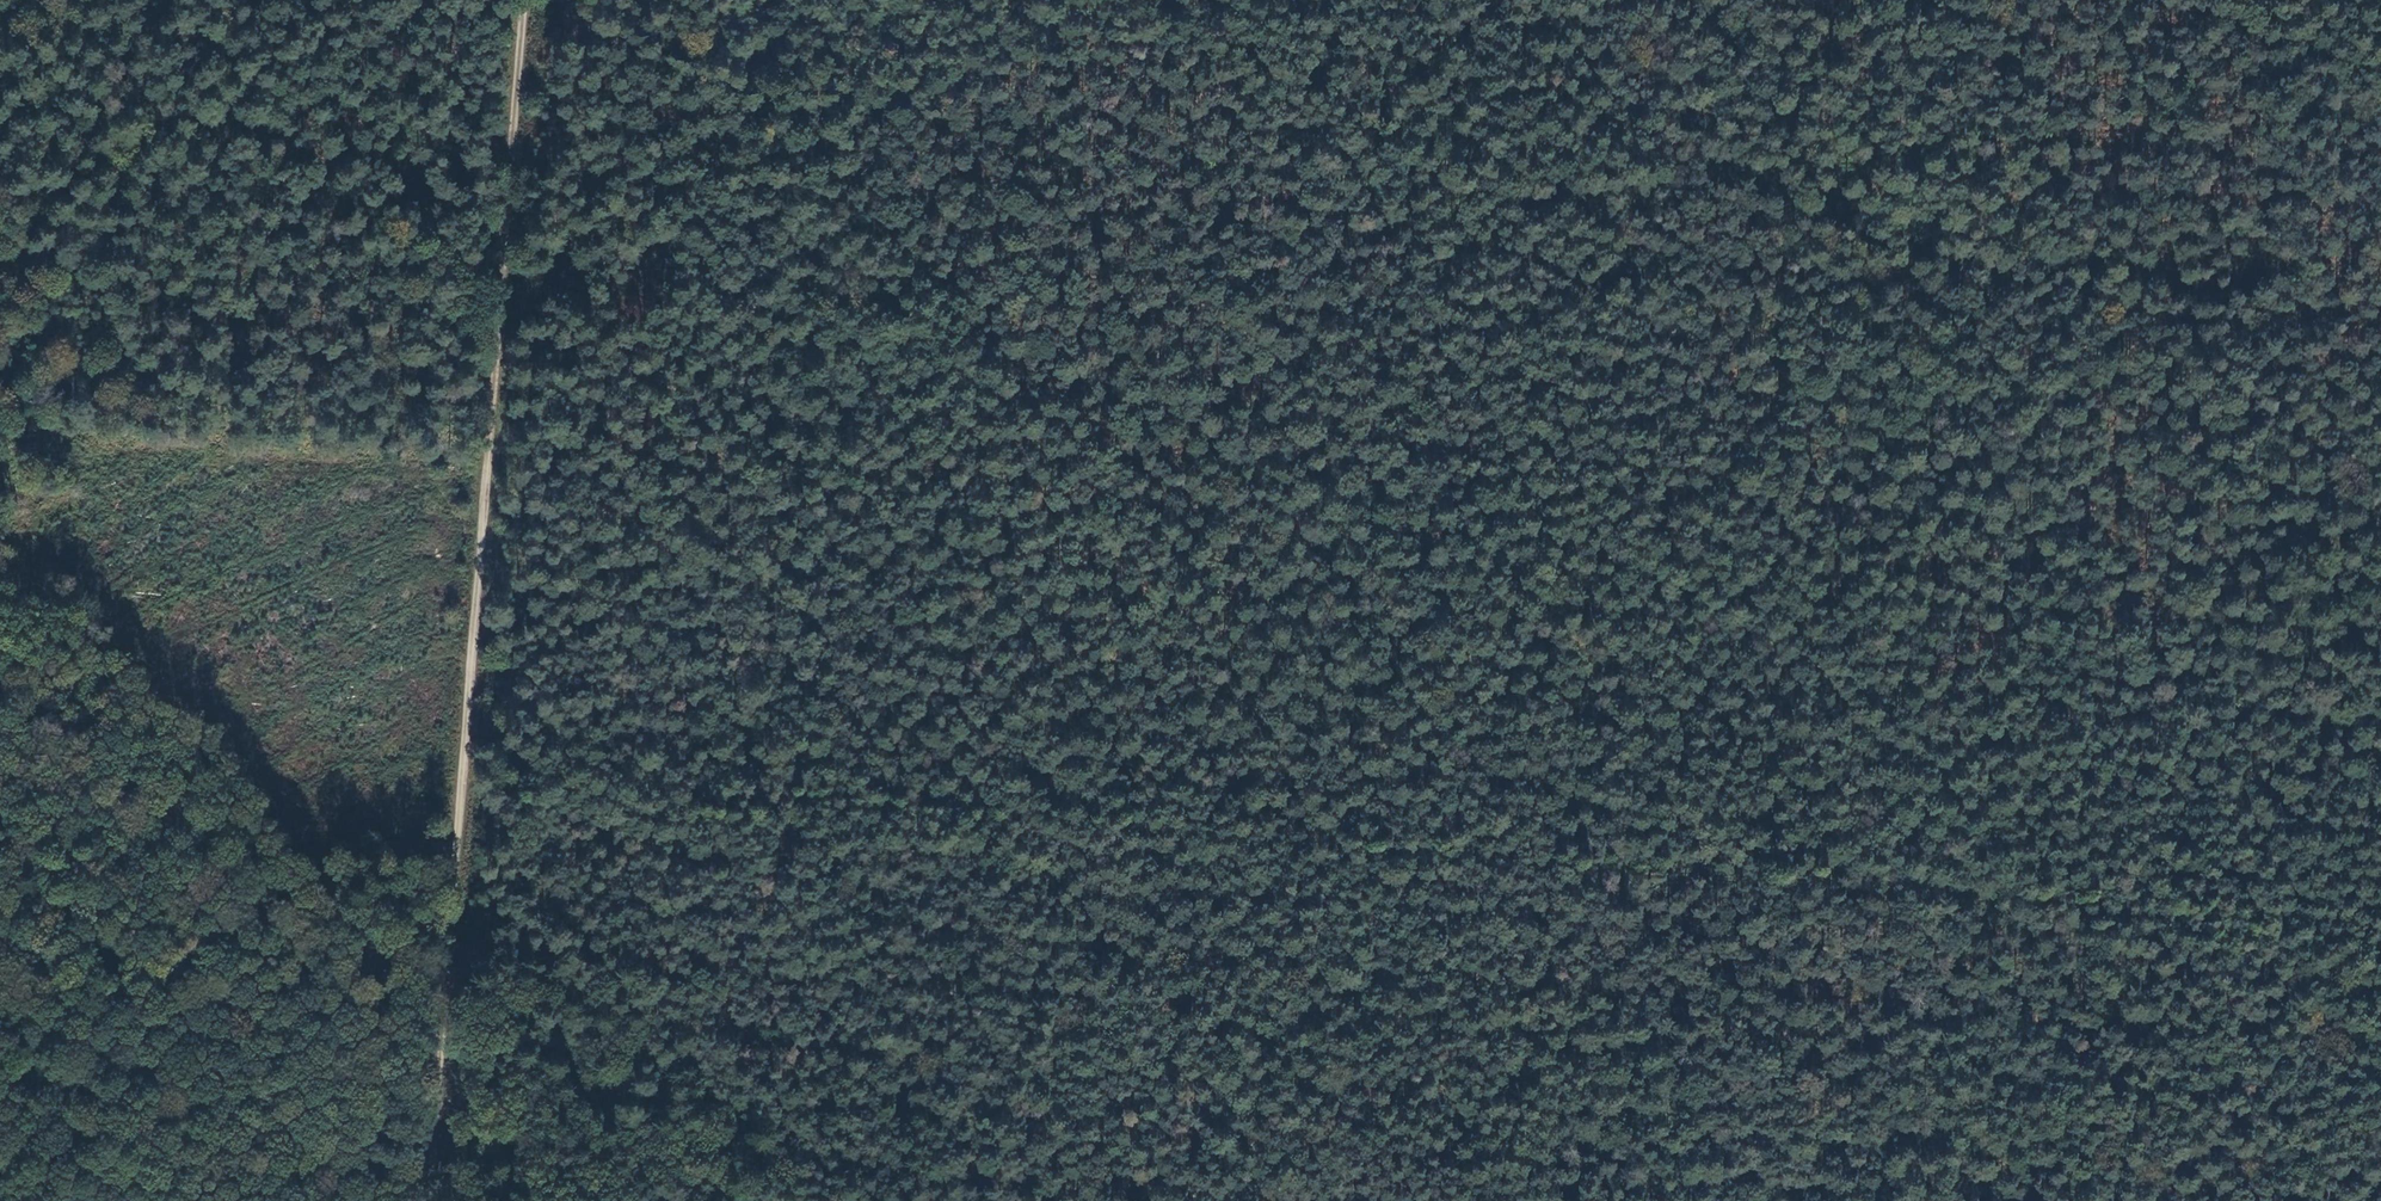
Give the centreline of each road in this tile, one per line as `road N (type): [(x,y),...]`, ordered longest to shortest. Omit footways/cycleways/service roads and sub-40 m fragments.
road 1 (track): [(520,0),(434,1200)]

